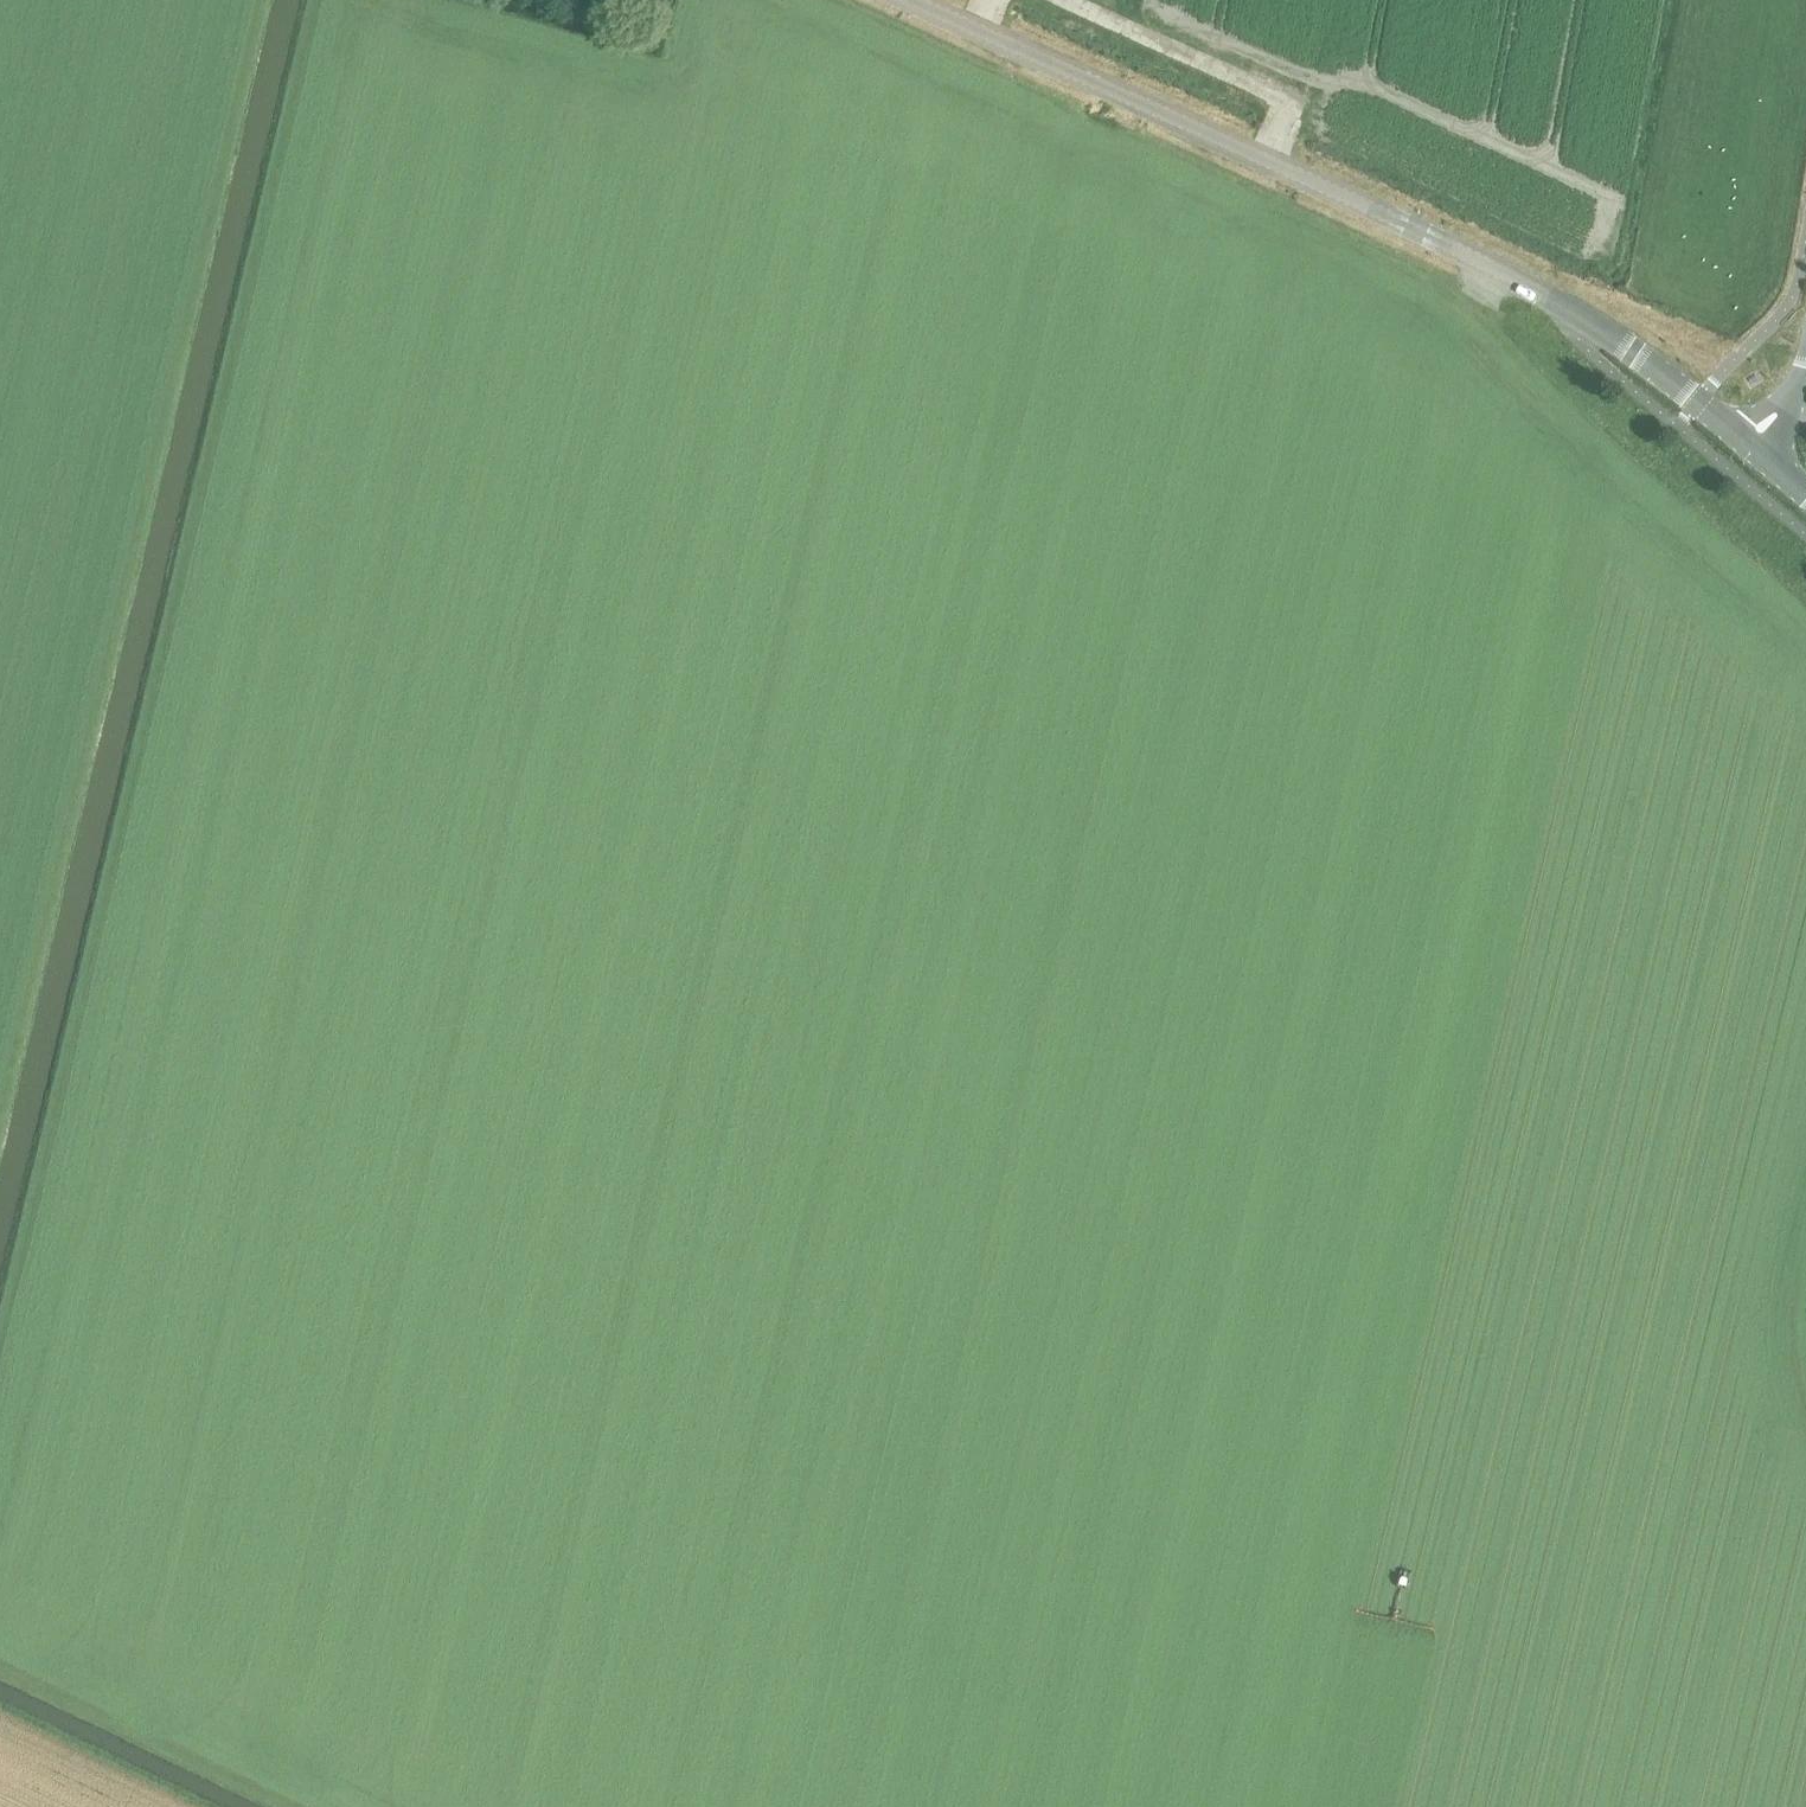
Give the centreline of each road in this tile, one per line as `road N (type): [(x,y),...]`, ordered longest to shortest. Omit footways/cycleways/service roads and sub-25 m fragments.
road 1 (tertiary): [(1761,448),(1547,297),(1427,236),(898,0)]

